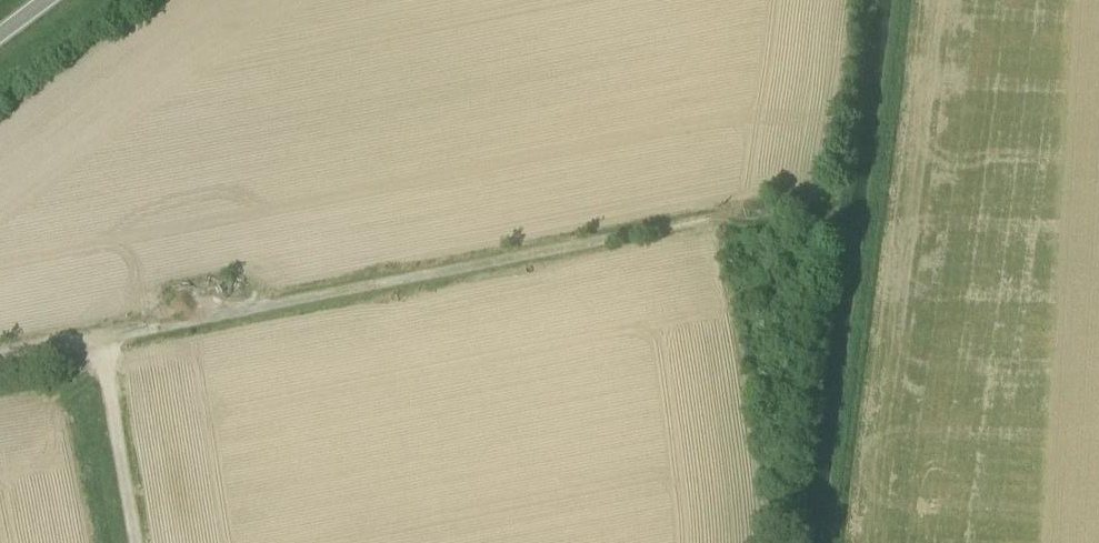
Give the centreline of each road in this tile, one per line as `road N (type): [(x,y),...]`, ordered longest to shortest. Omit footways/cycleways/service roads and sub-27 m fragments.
road 1 (track): [(106,343),(859,197)]
road 2 (track): [(137,542),(106,343)]

